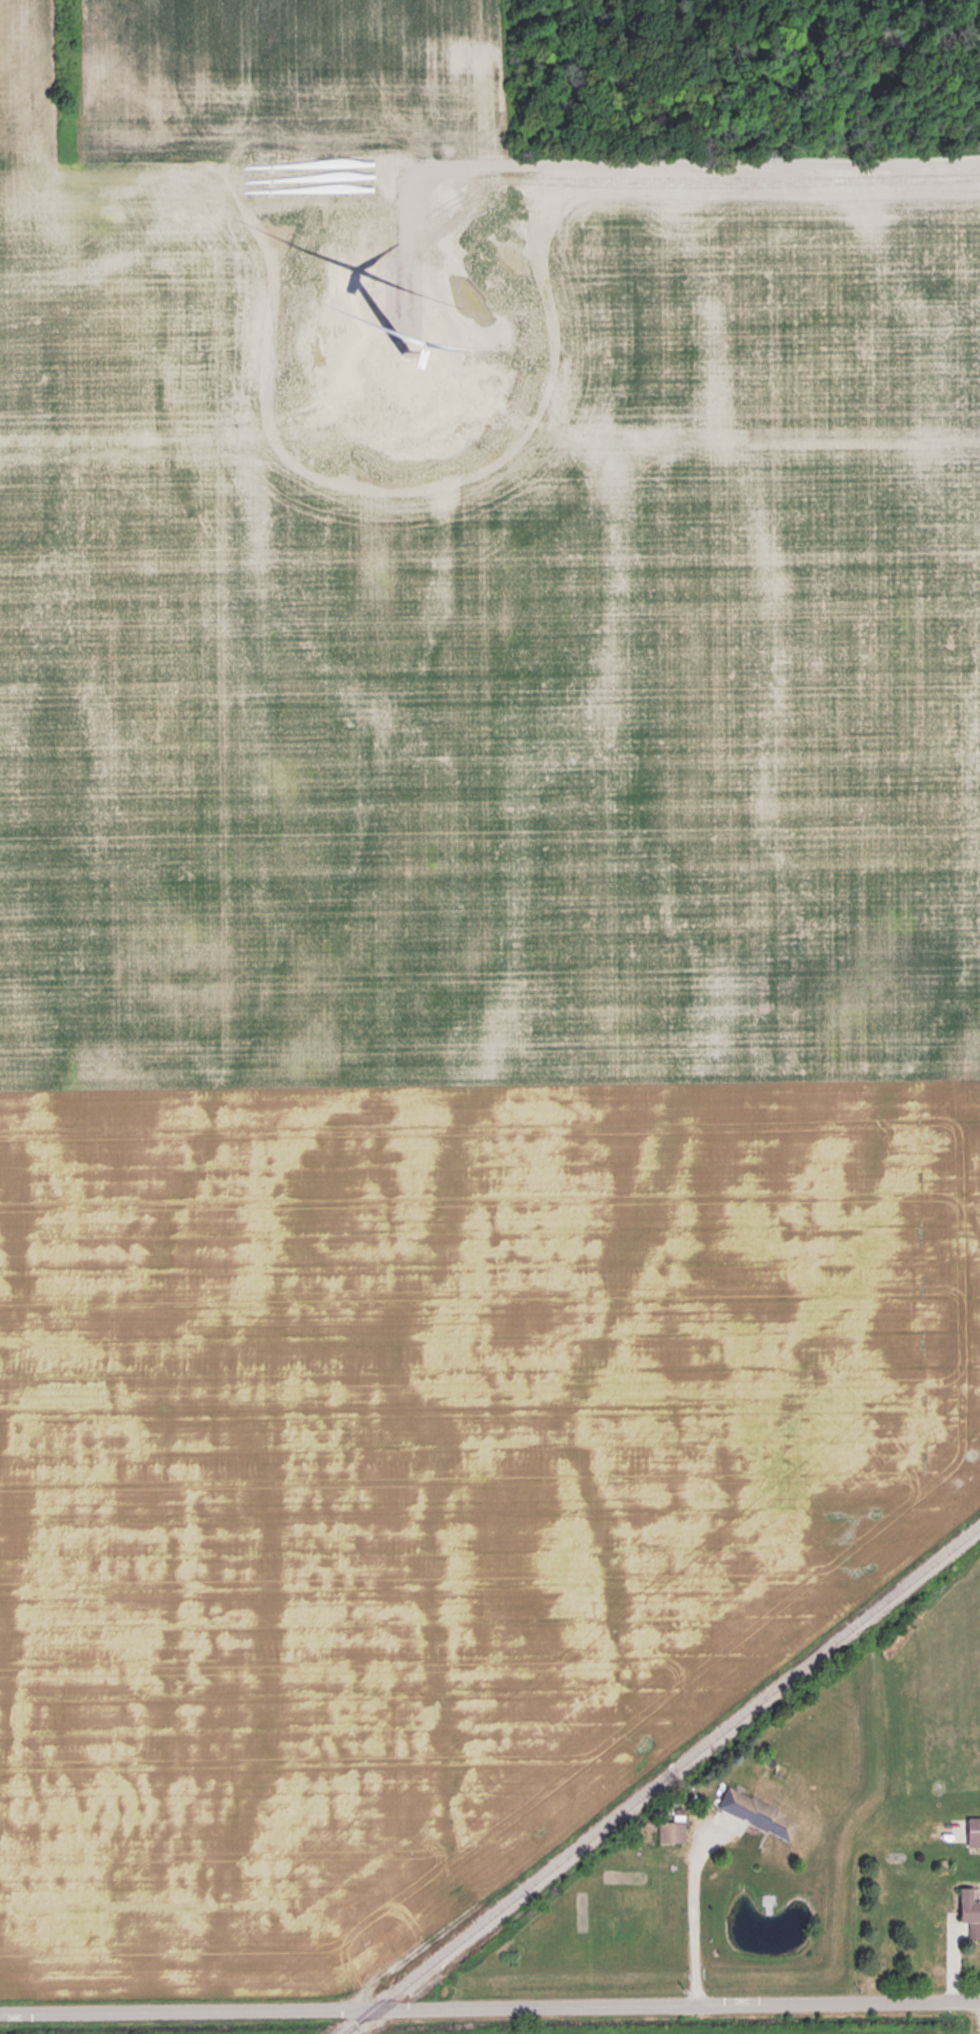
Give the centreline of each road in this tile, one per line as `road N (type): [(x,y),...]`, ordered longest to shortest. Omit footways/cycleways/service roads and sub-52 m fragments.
road 1 (residential): [(979,2003),(0,2016)]

